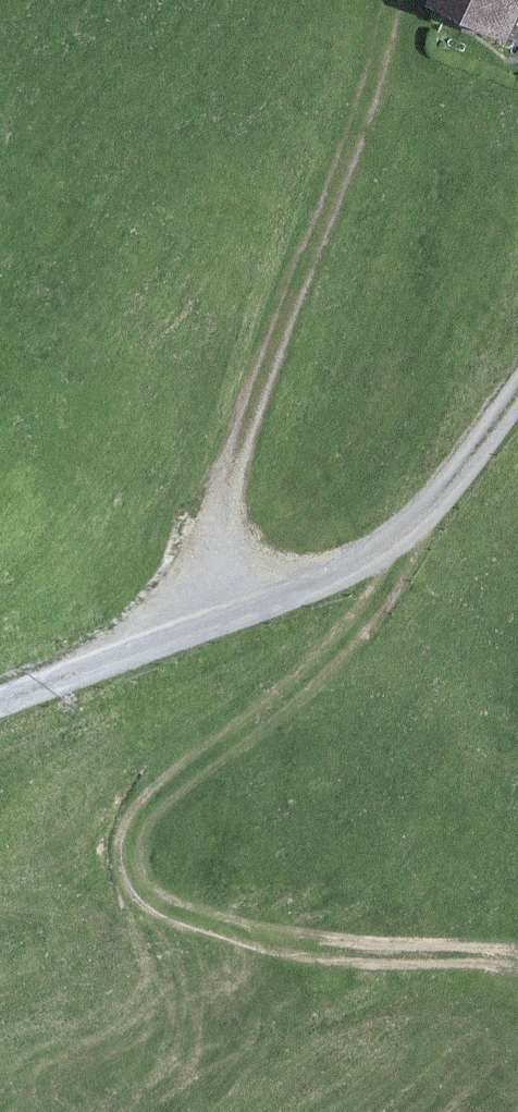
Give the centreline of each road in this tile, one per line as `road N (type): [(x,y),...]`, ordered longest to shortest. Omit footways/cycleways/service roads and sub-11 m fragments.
road 1 (track): [(398,558),(334,655),(145,811),(139,865),(158,907),(211,922),(338,948),(491,953),(517,965)]
road 2 (track): [(410,0),(359,170),(233,498),(235,608)]
road 3 (track): [(517,396),(398,558),(235,608)]
road 4 (track): [(235,608),(0,699)]

